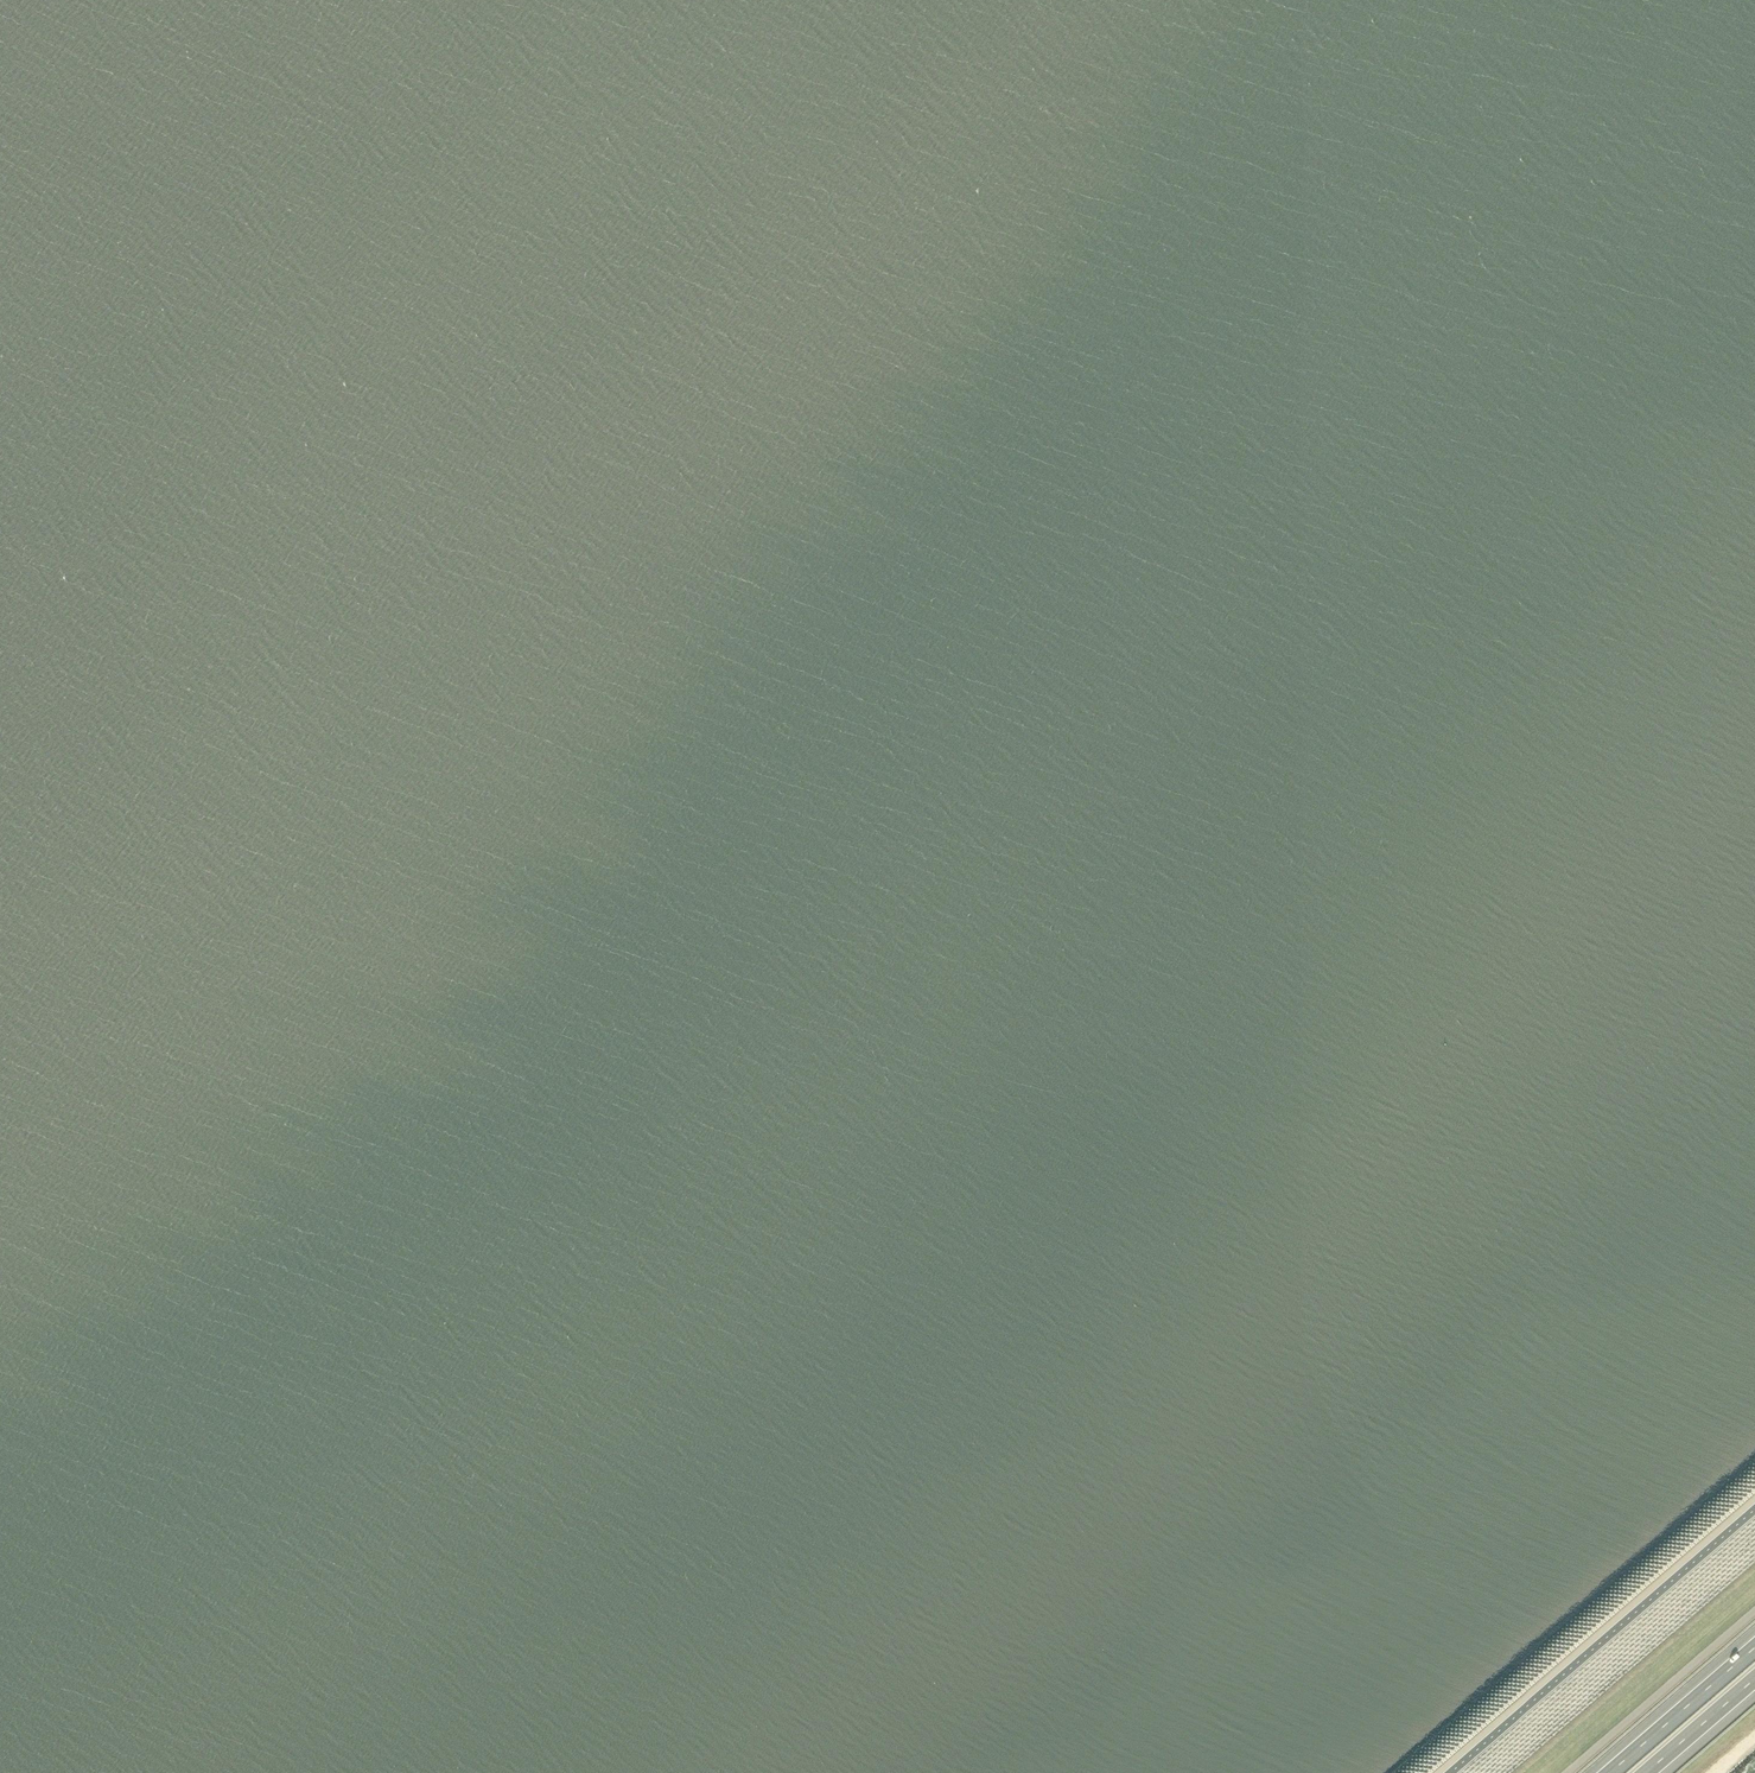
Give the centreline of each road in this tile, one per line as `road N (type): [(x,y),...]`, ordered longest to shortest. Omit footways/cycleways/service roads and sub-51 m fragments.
road 1 (motorway): [(1754,1649),(1611,1772)]
road 2 (motorway): [(1649,1772),(1754,1681)]

